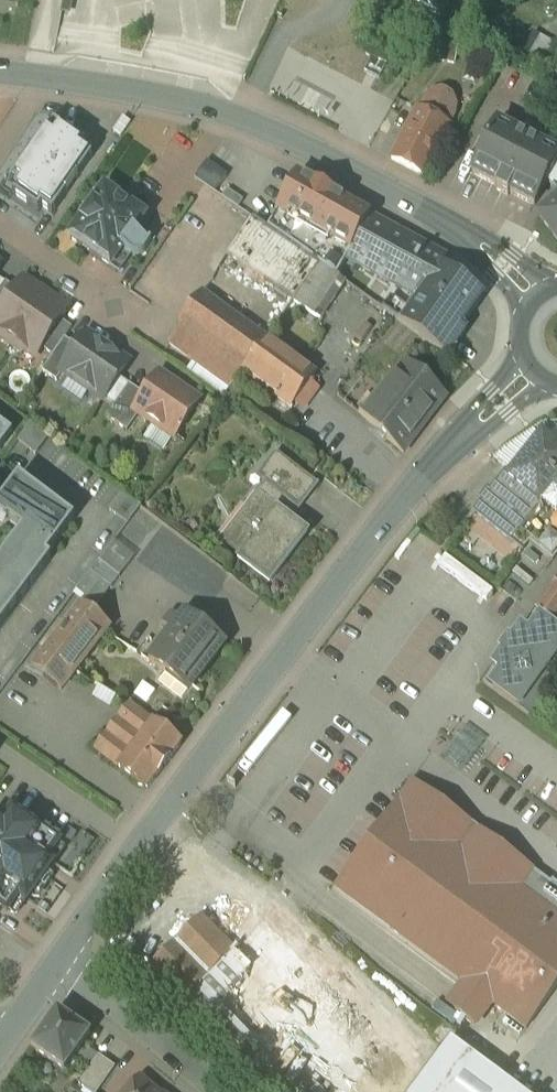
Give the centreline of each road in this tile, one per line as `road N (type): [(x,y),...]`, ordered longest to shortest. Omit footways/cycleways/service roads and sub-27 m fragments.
road 1 (tertiary): [(532,373),(414,490),(142,849)]
road 2 (tertiary): [(0,74),(235,118),(421,209),(538,298)]
road 3 (residential): [(33,471),(95,522),(0,653)]
road 4 (residential): [(214,1091),(61,959)]
road 5 (residential): [(142,849),(0,753)]
road 6 (tertiary): [(142,849),(61,959)]

